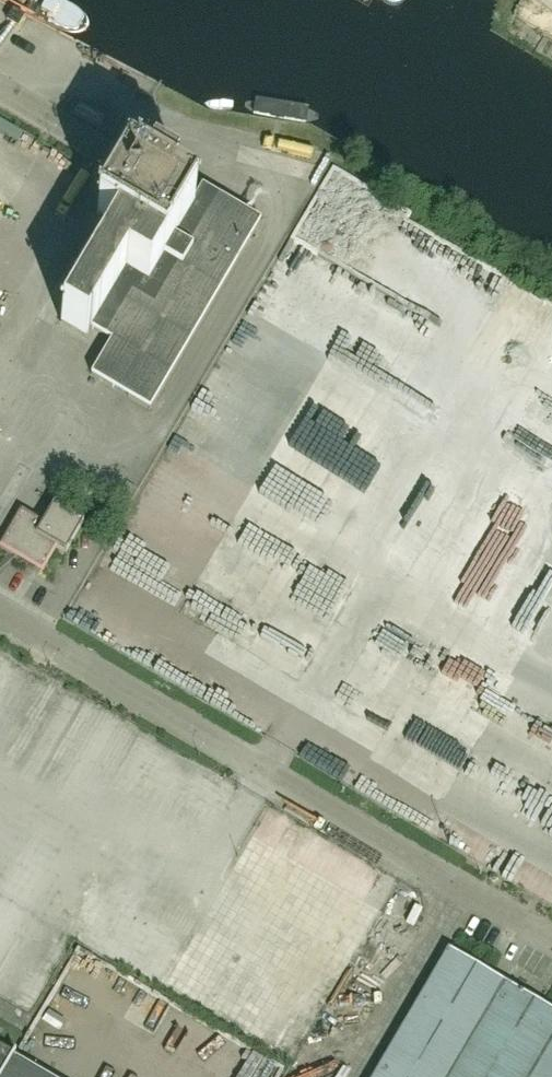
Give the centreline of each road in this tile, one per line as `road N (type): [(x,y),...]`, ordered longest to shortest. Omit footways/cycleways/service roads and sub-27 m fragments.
road 1 (unclassified): [(551,942),(0,617)]
road 2 (unclassified): [(0,86),(87,132),(287,187)]

